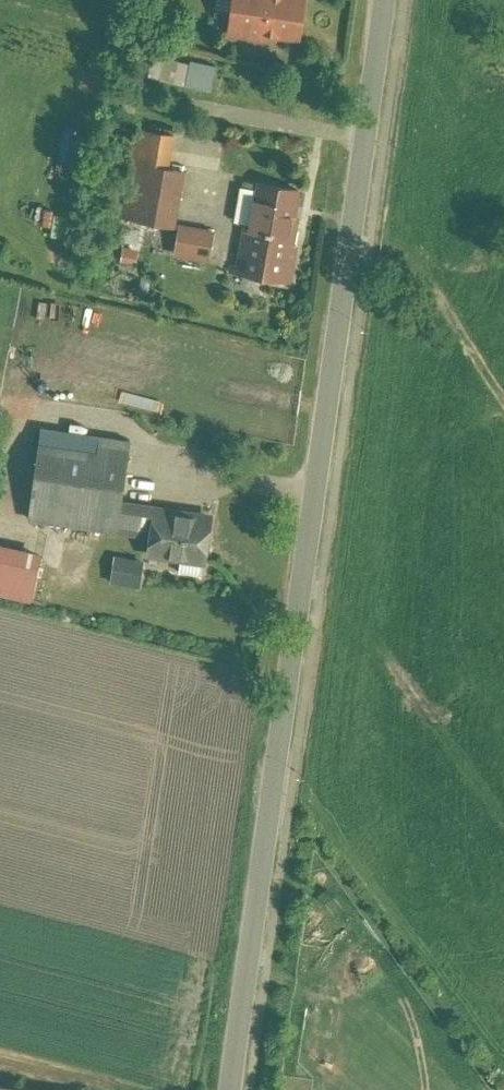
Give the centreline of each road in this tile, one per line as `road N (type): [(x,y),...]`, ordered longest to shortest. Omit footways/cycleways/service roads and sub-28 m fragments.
road 1 (tertiary): [(231,1089),(386,0)]

